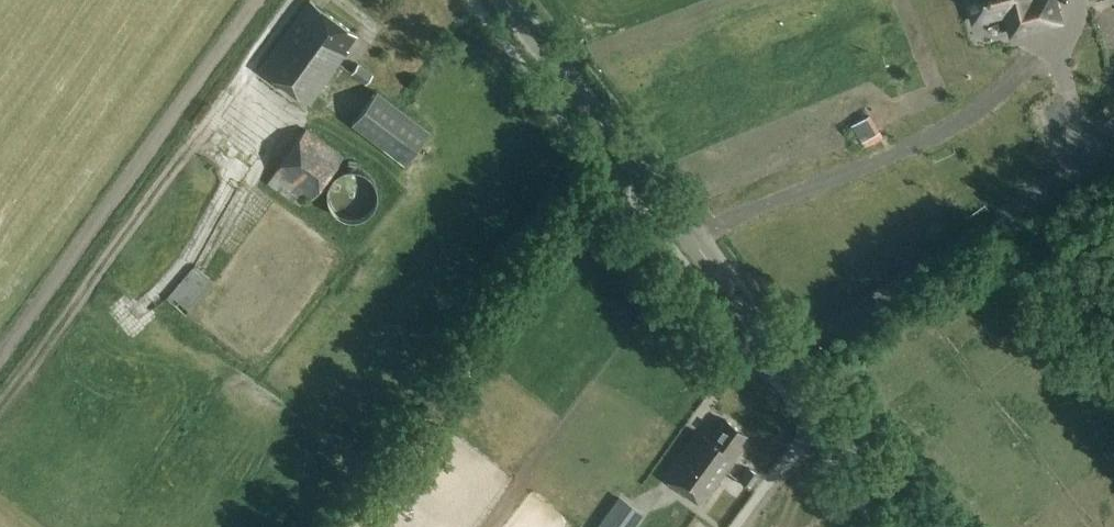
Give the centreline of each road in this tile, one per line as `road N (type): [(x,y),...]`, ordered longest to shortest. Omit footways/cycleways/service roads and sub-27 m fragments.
road 1 (tertiary): [(915,526),(509,0)]
road 2 (track): [(0,352),(254,0)]
road 3 (track): [(1079,142),(1077,161),(1061,176),(786,360)]

